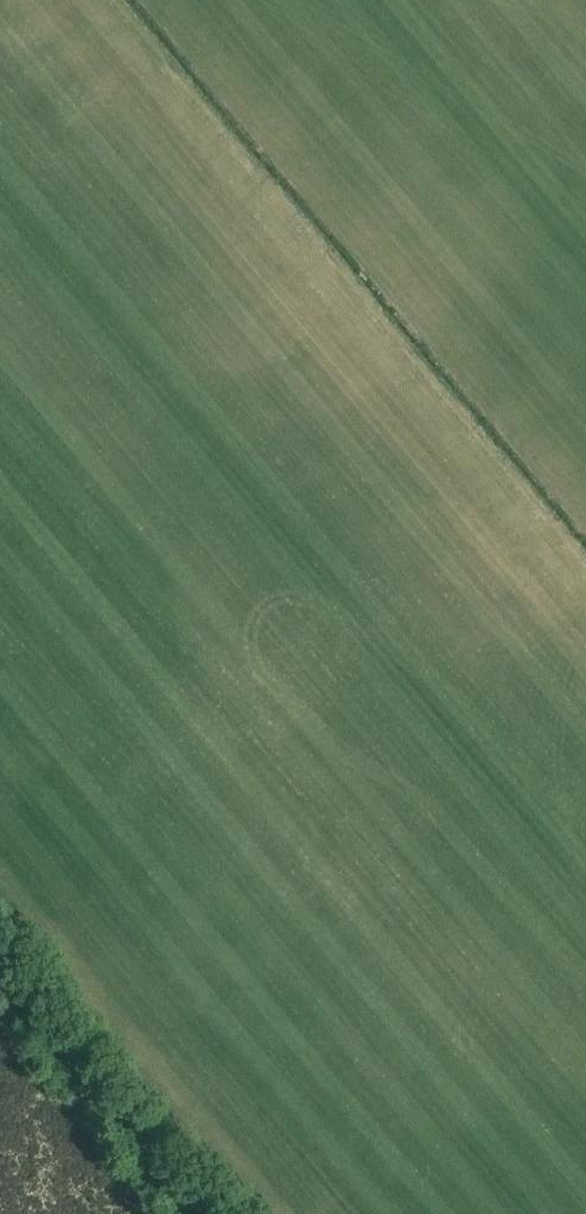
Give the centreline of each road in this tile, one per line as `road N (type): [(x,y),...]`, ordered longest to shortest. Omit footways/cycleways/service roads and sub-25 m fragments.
road 1 (unclassified): [(210,1213),(0,966)]

